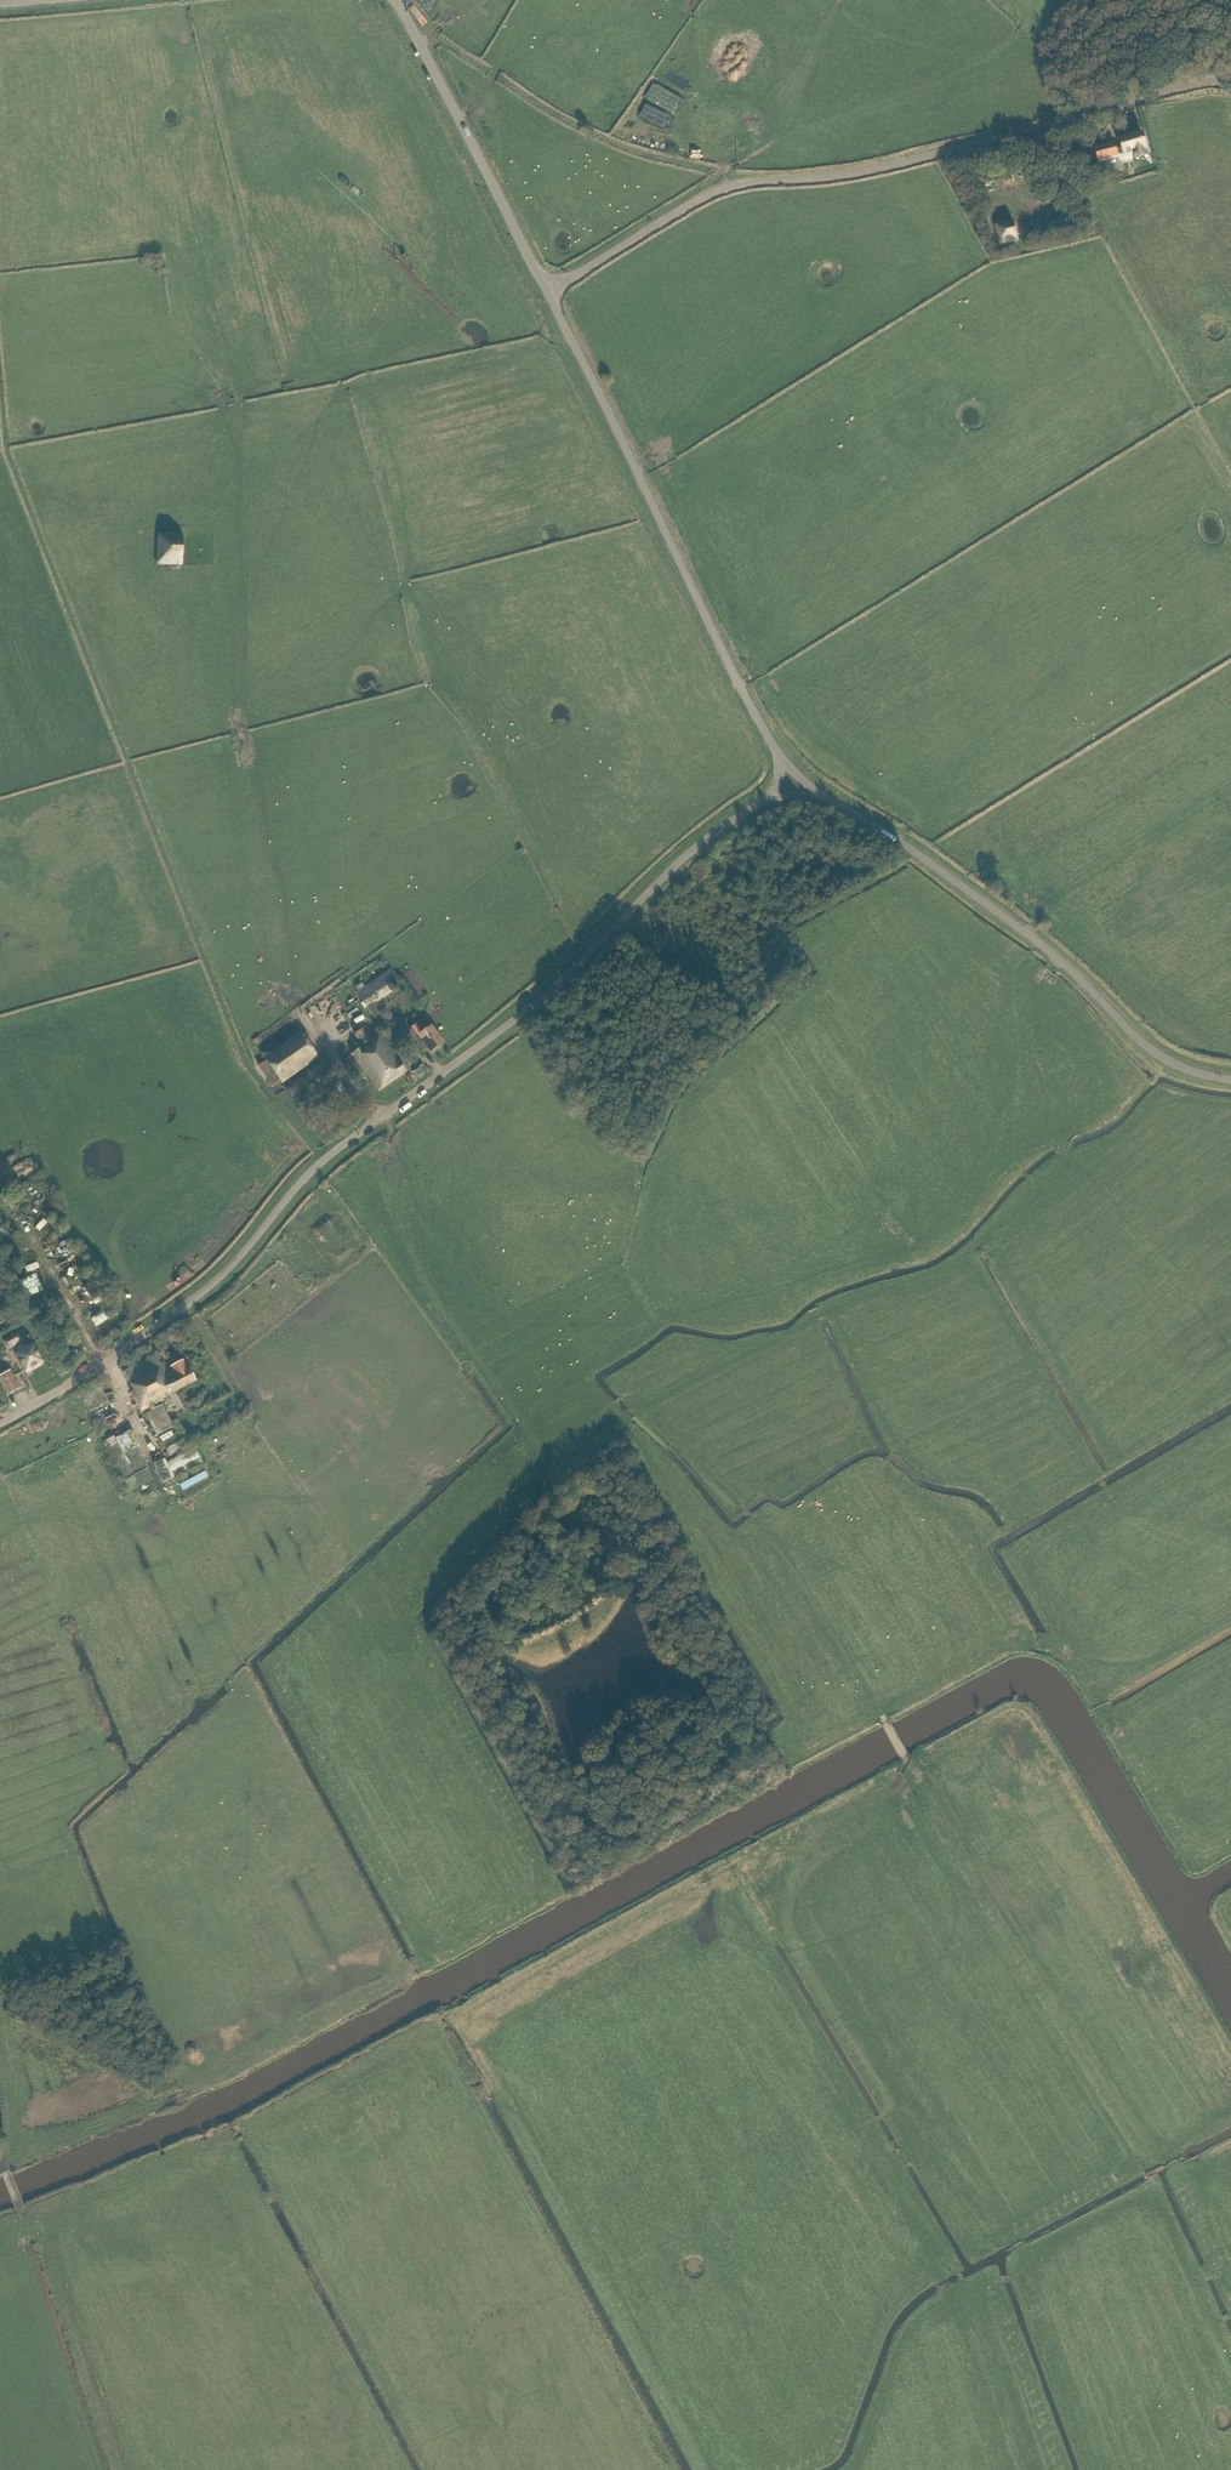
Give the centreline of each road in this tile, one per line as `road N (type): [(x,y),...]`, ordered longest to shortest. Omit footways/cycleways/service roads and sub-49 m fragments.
road 1 (unclassified): [(0,1425),(204,1292),(320,1164),(516,1020),(683,859),(767,800)]
road 2 (unclassified): [(549,293),(732,186),(873,169),(1230,77)]
road 3 (unclassified): [(783,761),(549,293)]
road 4 (unclassified): [(1230,1080),(1155,1054),(1053,955),(921,857),(818,794)]
road 5 (unclassified): [(549,293),(394,0)]

